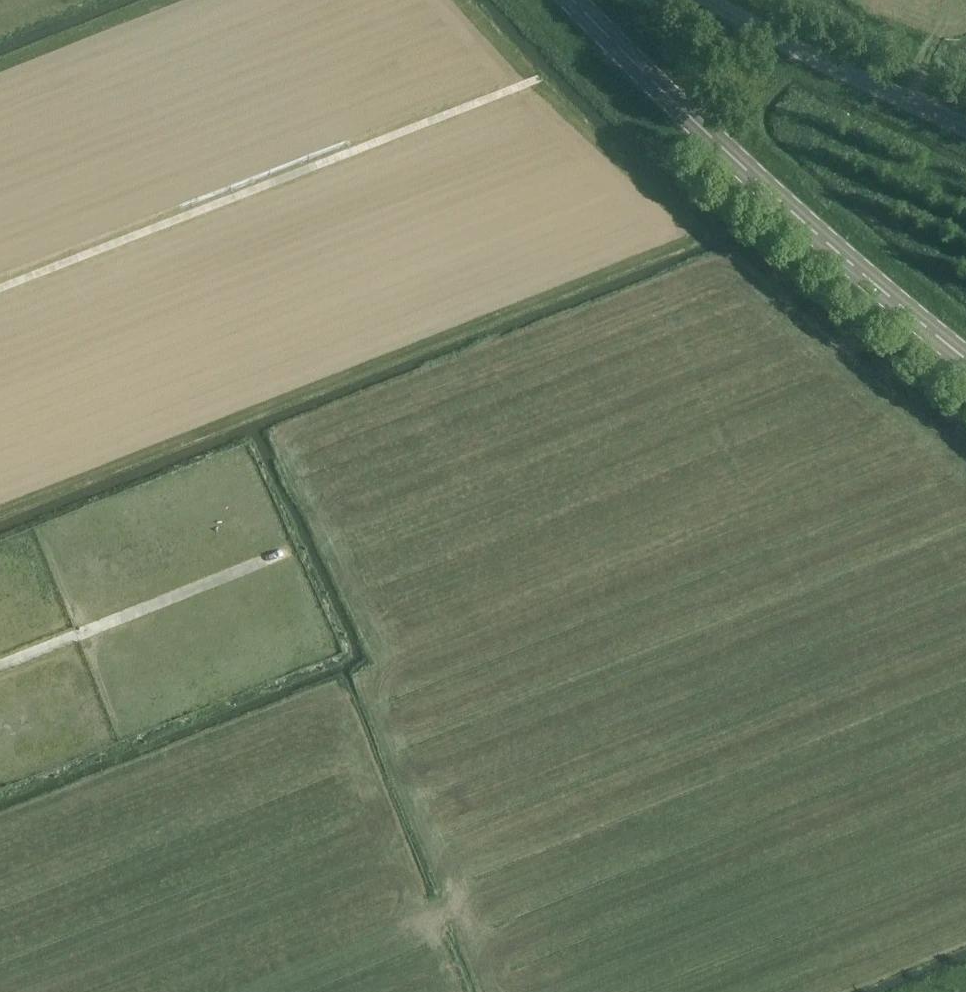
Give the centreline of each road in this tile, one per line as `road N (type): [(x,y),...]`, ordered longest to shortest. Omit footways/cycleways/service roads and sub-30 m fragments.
road 1 (secondary): [(965,357),(743,166),(576,0)]
road 2 (track): [(0,662),(263,559)]
road 3 (unclassified): [(965,119),(760,28),(717,0)]

